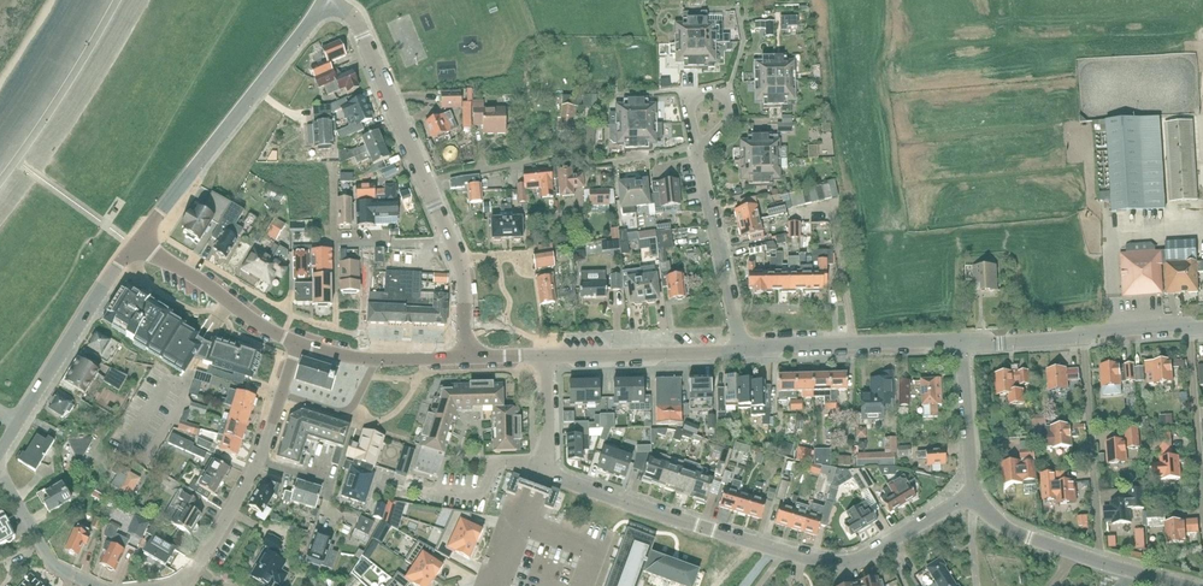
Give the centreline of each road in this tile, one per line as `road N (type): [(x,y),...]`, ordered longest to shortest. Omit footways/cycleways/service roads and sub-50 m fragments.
road 1 (residential): [(972,494),(845,560),(785,553),(540,473)]
road 2 (residential): [(469,359),(463,264),(360,24),(332,0)]
road 3 (residential): [(135,245),(324,0)]
road 4 (residential): [(1202,585),(1190,325)]
road 5 (residential): [(0,455),(135,245)]
road 6 (residential): [(1097,555),(1085,334)]
road 7 (residential): [(745,349),(963,342)]
road 8 (residential): [(745,349),(700,150)]
road 9 (residential): [(544,356),(745,349)]
road 10 (residential): [(296,343),(135,245)]
road 11 (residential): [(972,494),(963,342)]
road 12 (residential): [(90,585),(51,566),(0,470)]
road 13 (residential): [(179,585),(215,542),(256,463)]
road 14 (residential): [(279,394),(346,411),(376,360)]
road 15 (residential): [(963,342),(1085,334)]
road 16 (residential): [(1075,551),(1006,527),(972,494)]

